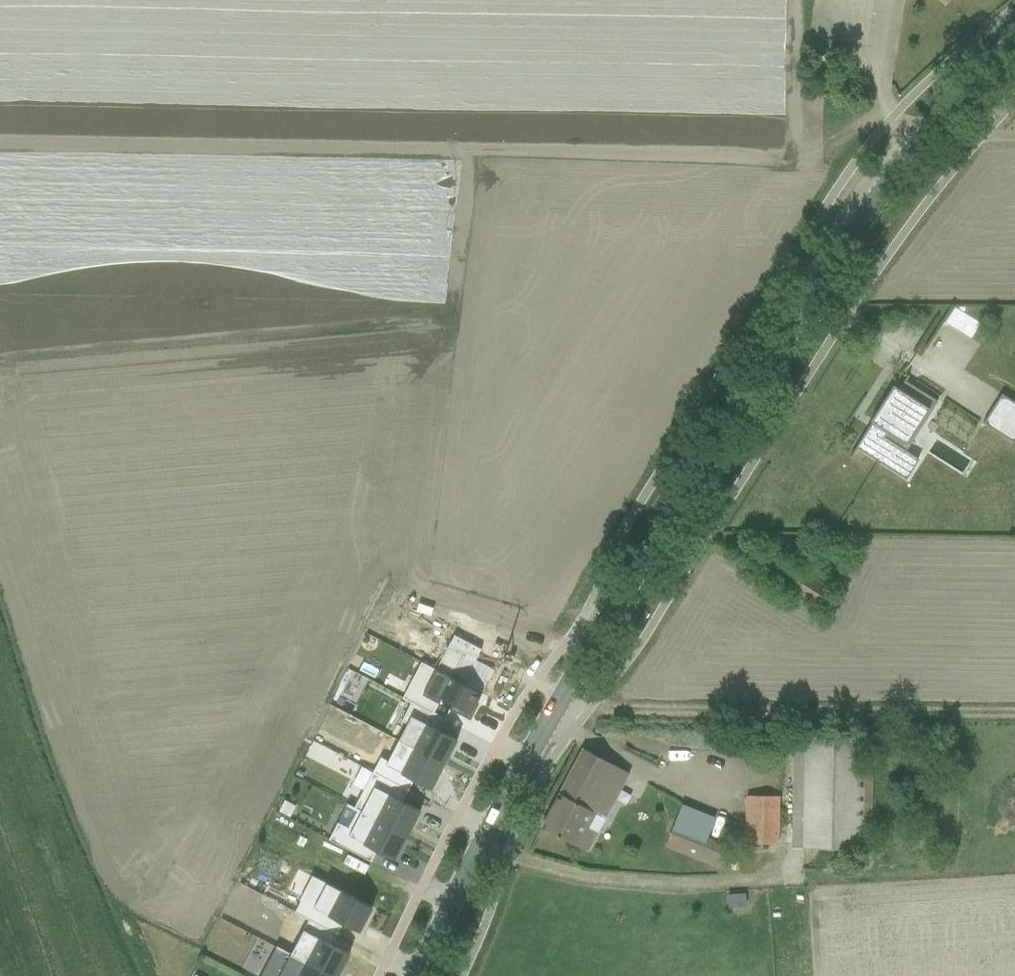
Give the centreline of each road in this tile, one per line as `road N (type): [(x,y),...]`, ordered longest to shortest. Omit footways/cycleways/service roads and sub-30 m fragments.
road 1 (secondary): [(419,975),(541,729),(743,403),(894,174),(1014,39)]

